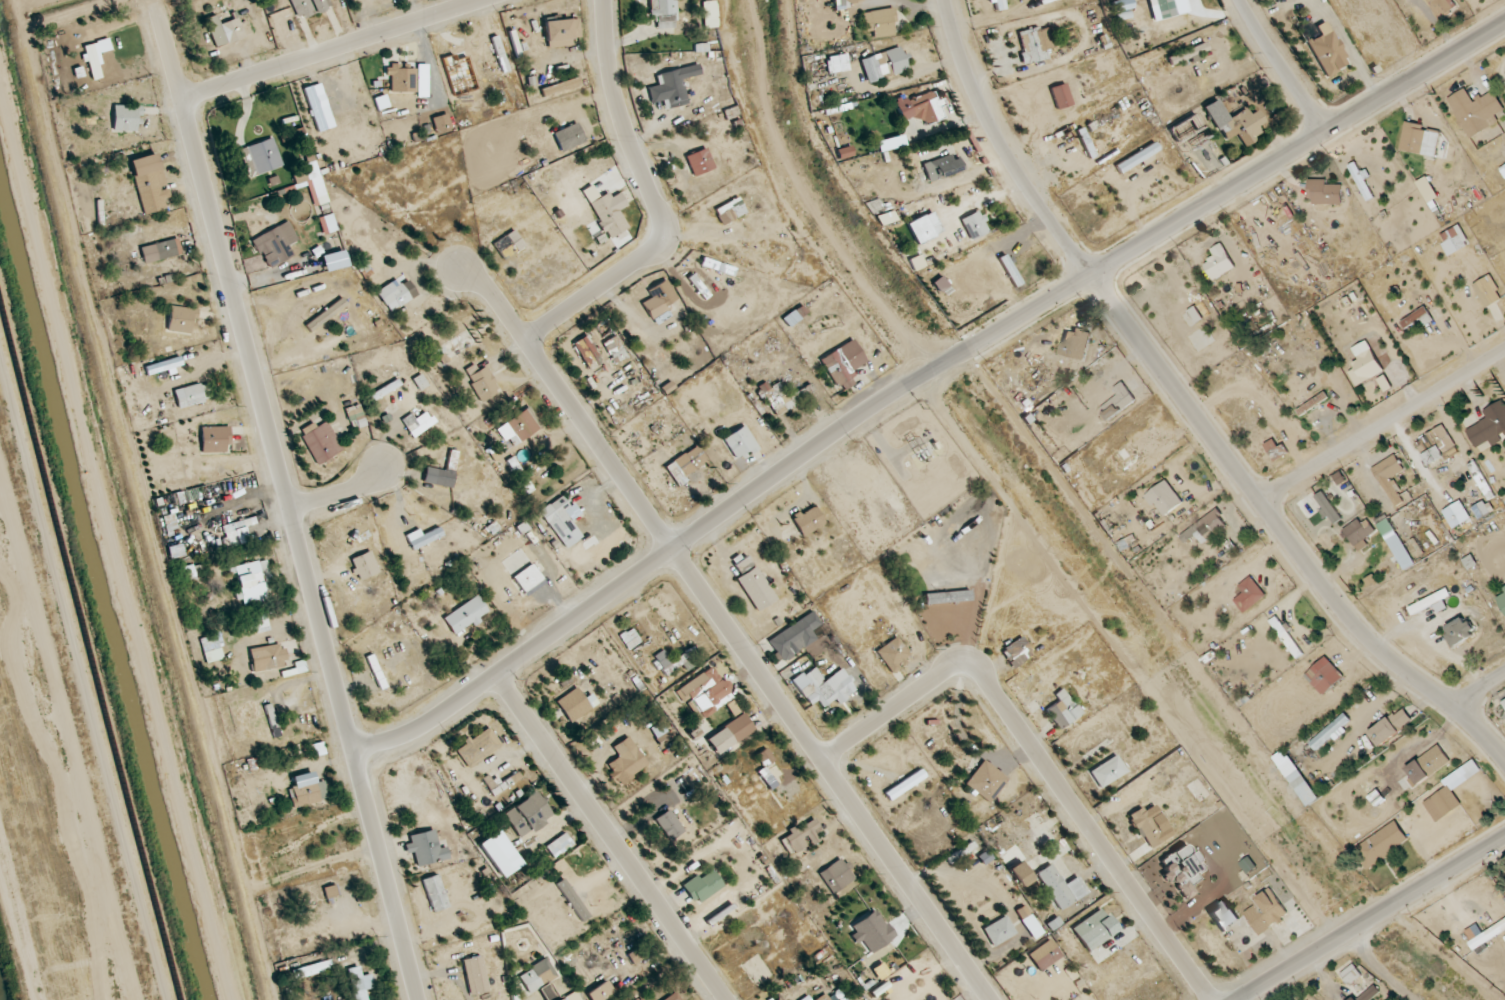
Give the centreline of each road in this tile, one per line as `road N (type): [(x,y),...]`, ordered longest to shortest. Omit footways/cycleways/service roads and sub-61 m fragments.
road 1 (residential): [(353,756),(390,743),(496,676),(959,358),(1504,25)]
road 2 (residential): [(154,0),(417,999)]
road 3 (residential): [(1504,761),(1477,727),(1380,653),(1341,612),(1091,277),(1001,146),(944,0)]
road 4 (residential): [(989,999),(492,295),(461,266)]
road 5 (residential): [(163,999),(0,377)]
road 6 (residential): [(822,764),(950,671),(981,677),(1210,999)]
road 7 (residential): [(602,0),(611,76),(661,216),(661,238),(651,255),(523,341)]
road 8 (residential): [(723,999),(496,676)]
road 9 (residential): [(179,100),(503,0)]
road 10 (tertiary): [(1247,999),(1504,842)]
road 11 (residential): [(1258,499),(1504,352)]
road 12 (residential): [(1240,0),(1327,133)]

